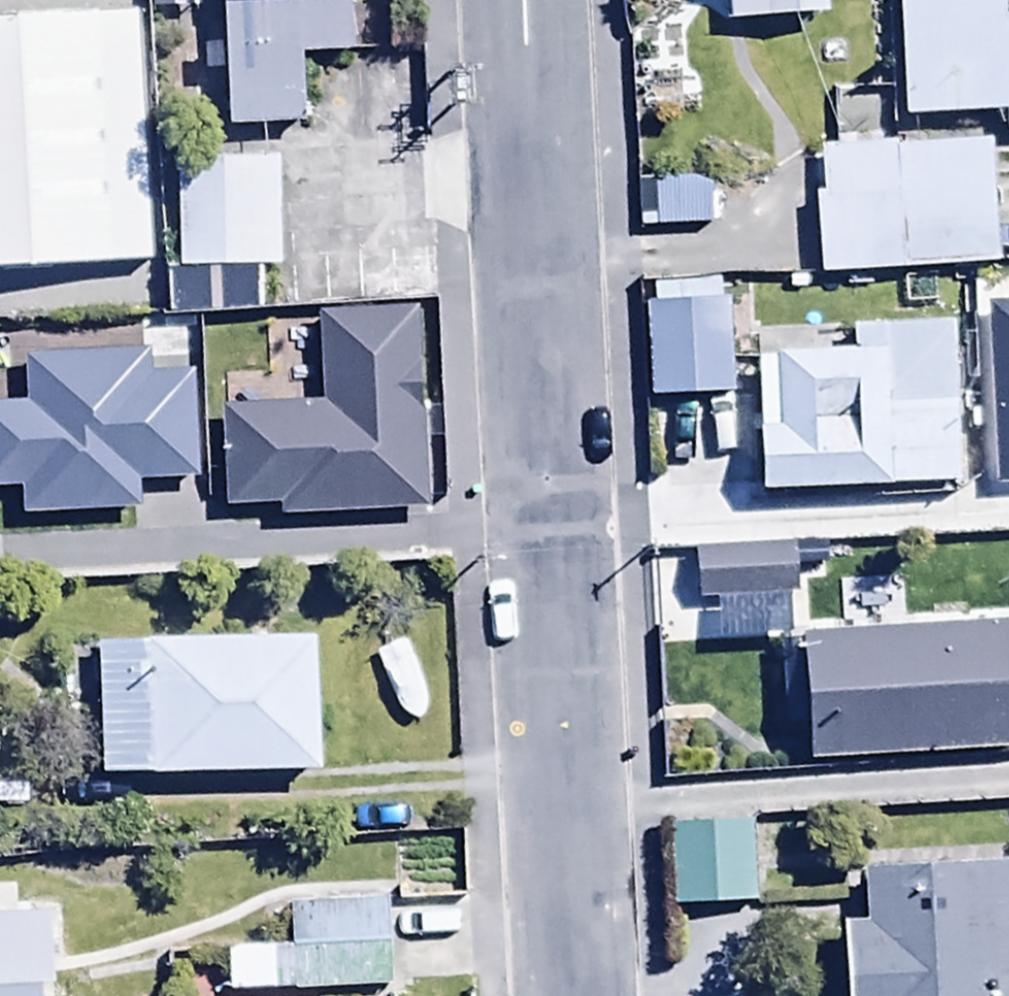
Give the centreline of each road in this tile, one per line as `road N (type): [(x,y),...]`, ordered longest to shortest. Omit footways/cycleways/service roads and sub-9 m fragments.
road 1 (residential): [(573,995),(523,0)]

